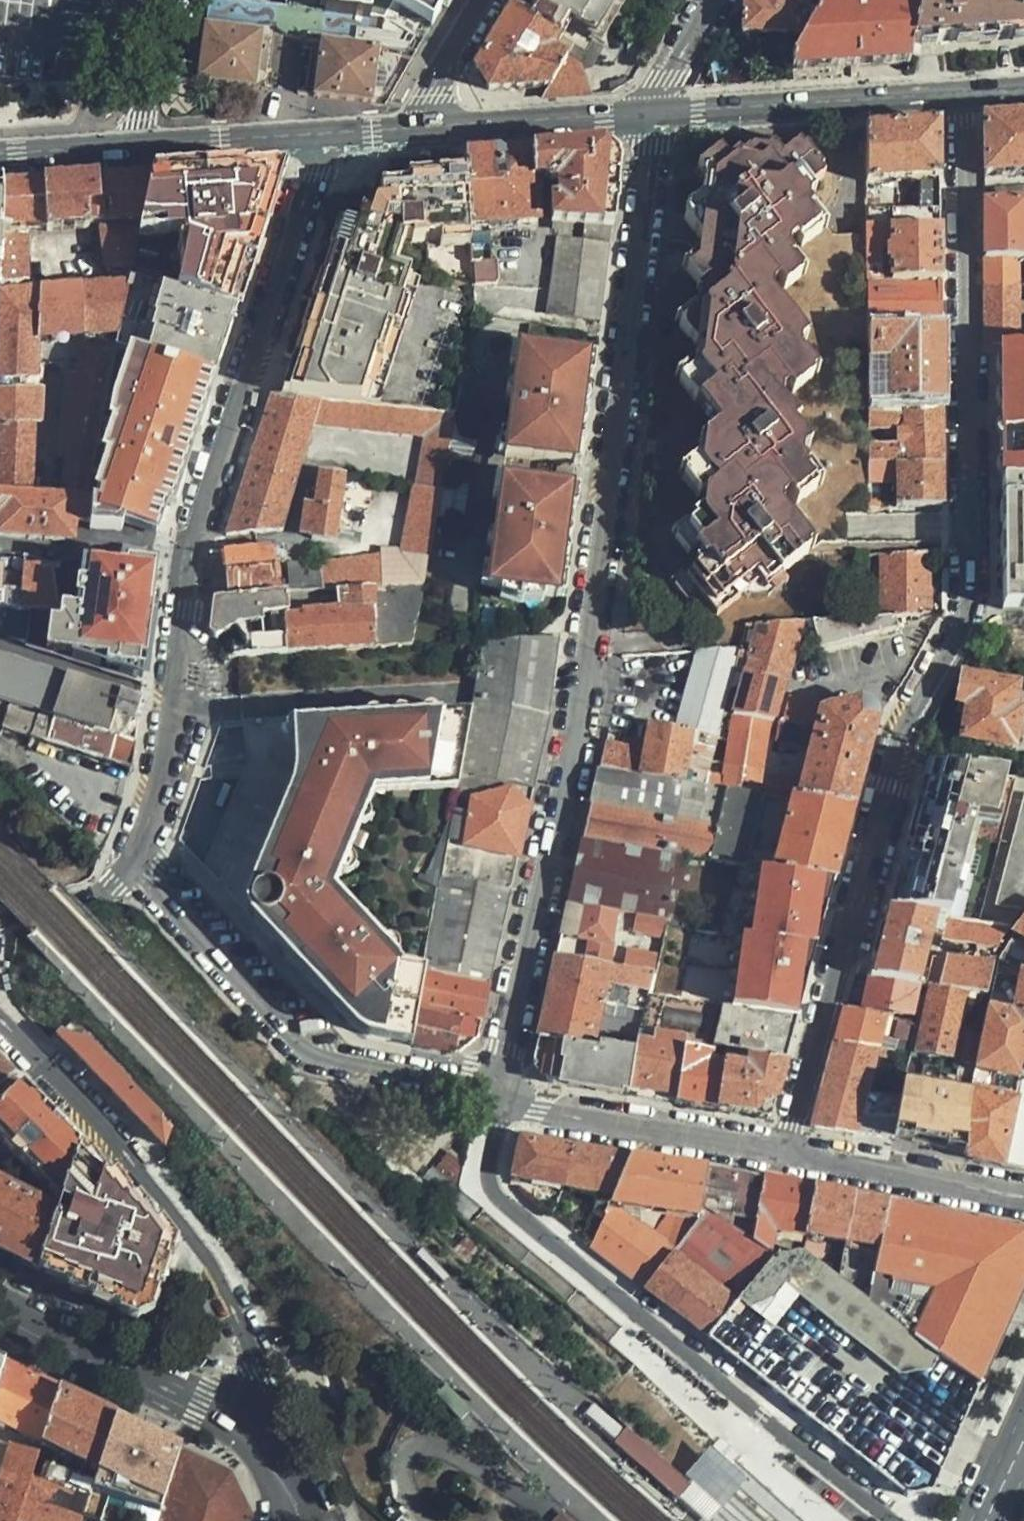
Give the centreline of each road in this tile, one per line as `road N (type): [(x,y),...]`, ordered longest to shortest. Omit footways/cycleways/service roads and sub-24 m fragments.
road 1 (residential): [(964,93),(964,614),(898,733),(786,1155)]
road 2 (residential): [(496,1095),(588,680),(655,114)]
road 3 (residential): [(319,134),(320,156),(195,529),(177,713),(134,856)]
road 4 (residential): [(895,1520),(491,1196),(482,1171),(496,1095)]
road 5 (residential): [(251,1416),(254,1370),(212,1266),(120,1146),(0,1018)]
road 6 (residential): [(134,856),(299,1044),(496,1095)]
road 7 (tertiary): [(655,114),(964,93)]
road 8 (residential): [(496,1095),(786,1155)]
road 9 (primary): [(251,1416),(0,1304)]
road 10 (residential): [(786,1155),(1023,1200)]
road 11 (tertiary): [(429,128),(655,114)]
road 12 (tertiary): [(136,145),(319,134)]
road 13 (residential): [(134,856),(111,887),(0,922)]
road 14 (residential): [(136,145),(154,0)]
road 15 (residential): [(429,128),(444,66),(484,0)]
road 16 (tertiary): [(0,152),(136,145)]
road 17 (residential): [(713,0),(656,97),(655,114)]
road 18 (primary): [(321,1520),(287,1454),(251,1416)]

